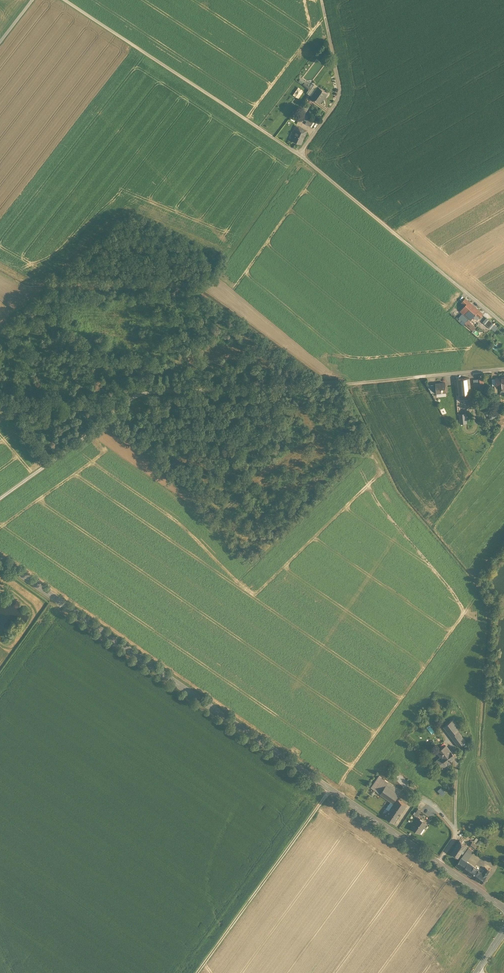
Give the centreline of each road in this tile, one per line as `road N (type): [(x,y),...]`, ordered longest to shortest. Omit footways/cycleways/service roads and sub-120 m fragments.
road 1 (secondary): [(0,556),(503,910)]
road 2 (unclassified): [(503,369),(142,392),(0,498)]
road 3 (track): [(126,404),(298,155)]
road 4 (unclassified): [(64,0),(298,155)]
road 5 (unclassified): [(298,155),(503,324)]
road 6 (track): [(331,790),(197,972)]
road 7 (unclassified): [(322,0),(342,92),(298,155)]

